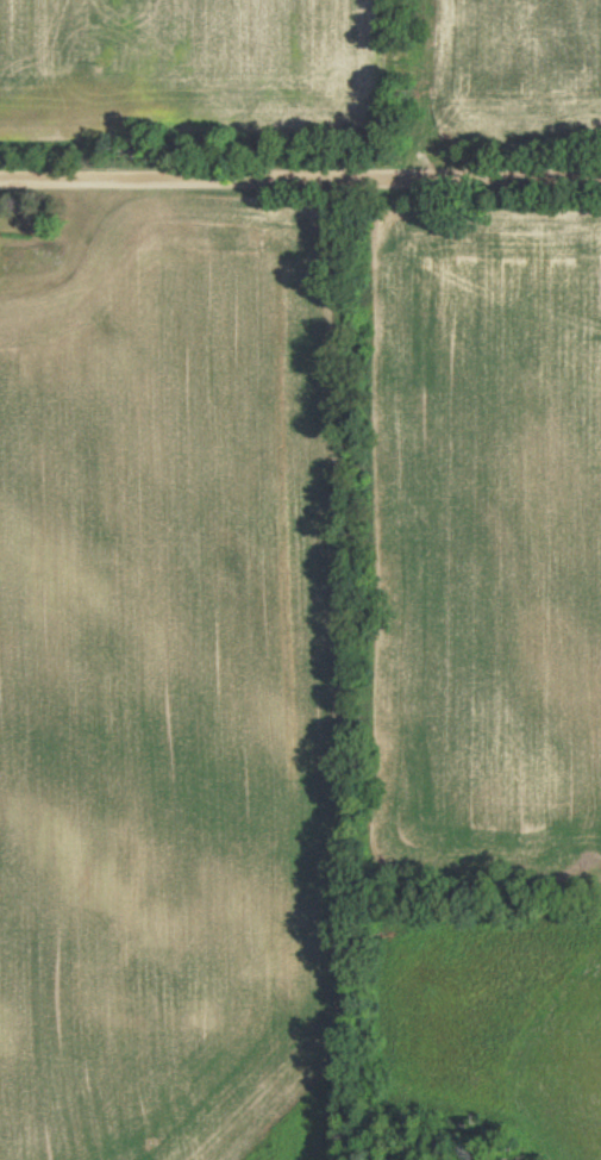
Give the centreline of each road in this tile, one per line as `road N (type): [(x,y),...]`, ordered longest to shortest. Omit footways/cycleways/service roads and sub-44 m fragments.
road 1 (residential): [(600,174),(0,174)]

